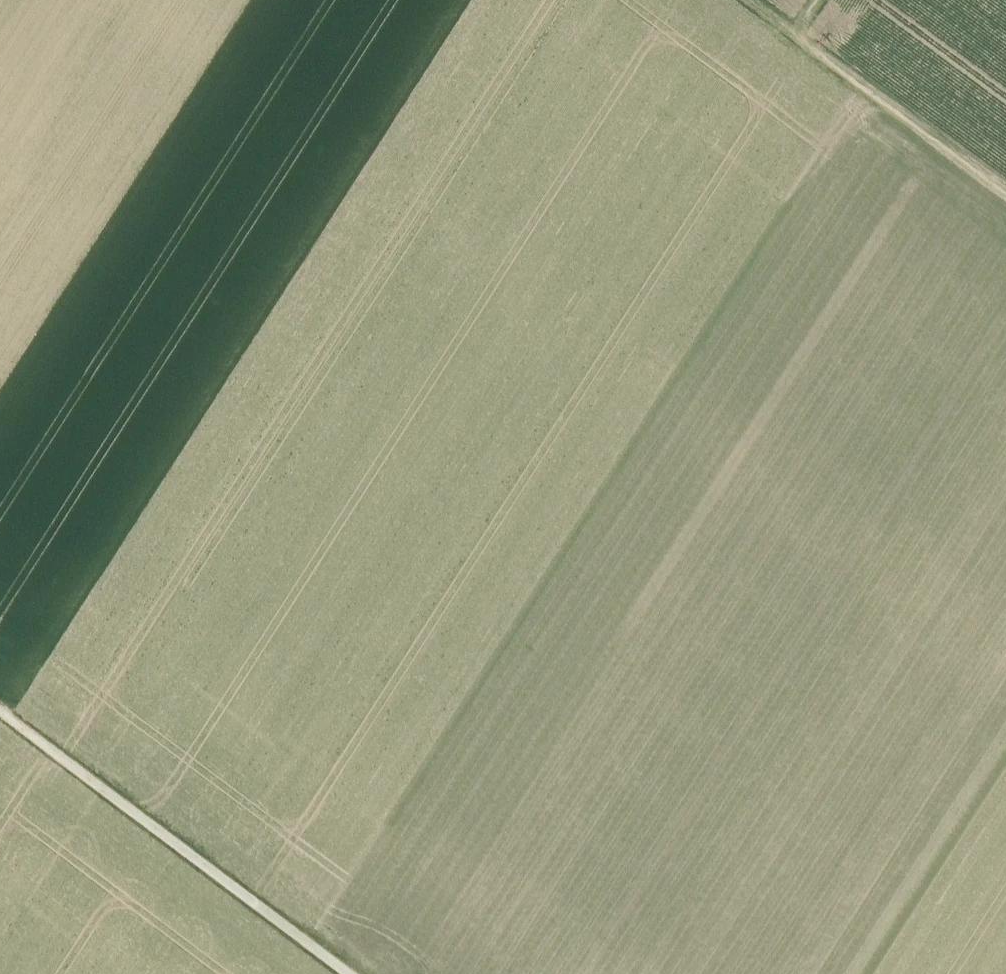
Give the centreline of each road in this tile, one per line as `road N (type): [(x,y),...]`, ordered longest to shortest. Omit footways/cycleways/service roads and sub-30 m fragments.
road 1 (track): [(0,712),(348,973)]
road 2 (track): [(752,0),(1005,191)]
road 3 (track): [(888,973),(1005,789)]

